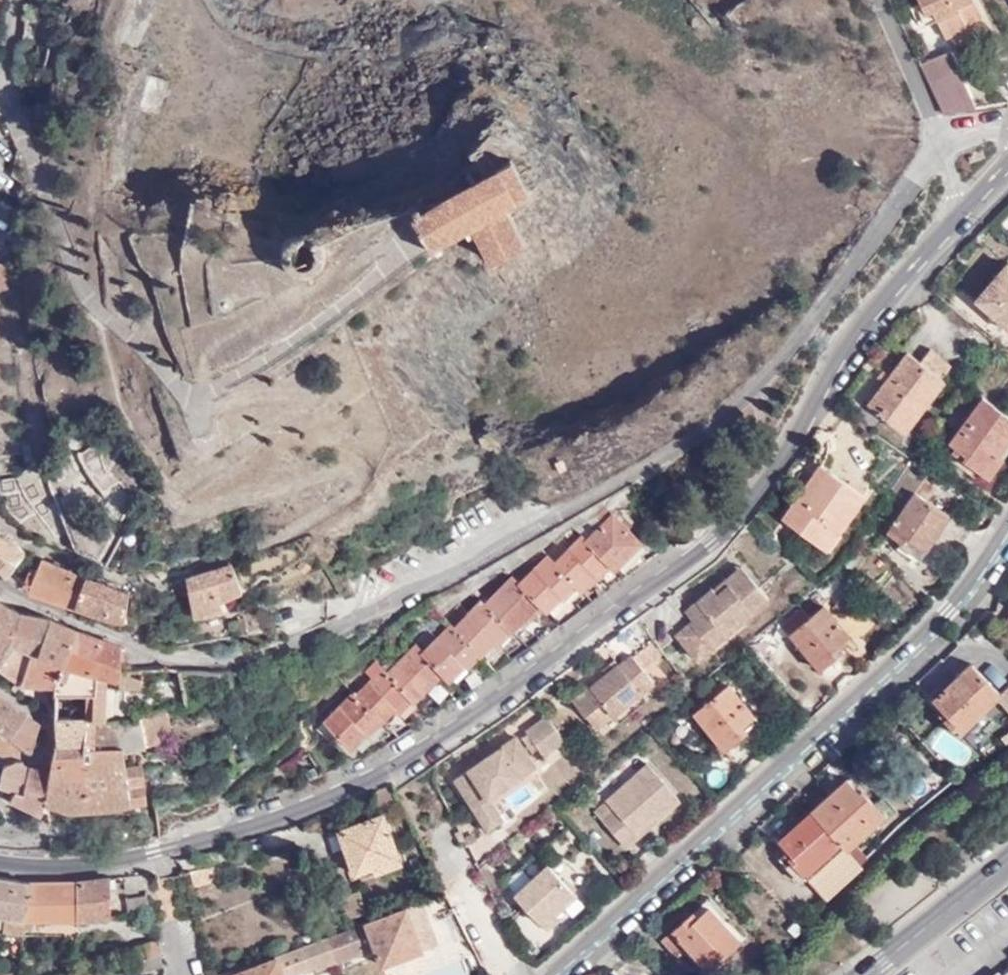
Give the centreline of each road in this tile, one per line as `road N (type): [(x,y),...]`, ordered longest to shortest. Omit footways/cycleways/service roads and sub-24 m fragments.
road 1 (residential): [(966,212),(733,517),(405,751)]
road 2 (residential): [(940,148),(847,278),(739,405),(692,440),(381,610)]
road 3 (residential): [(559,974),(961,605),(1007,533)]
road 4 (residential): [(405,751),(338,792),(158,856),(58,859),(0,849)]
road 5 (residential): [(405,751),(518,974)]
road 6 (unclassified): [(869,974),(1007,864)]
road 7 (residential): [(882,0),(924,89),(940,148)]
road 8 (residential): [(0,122),(15,0)]

